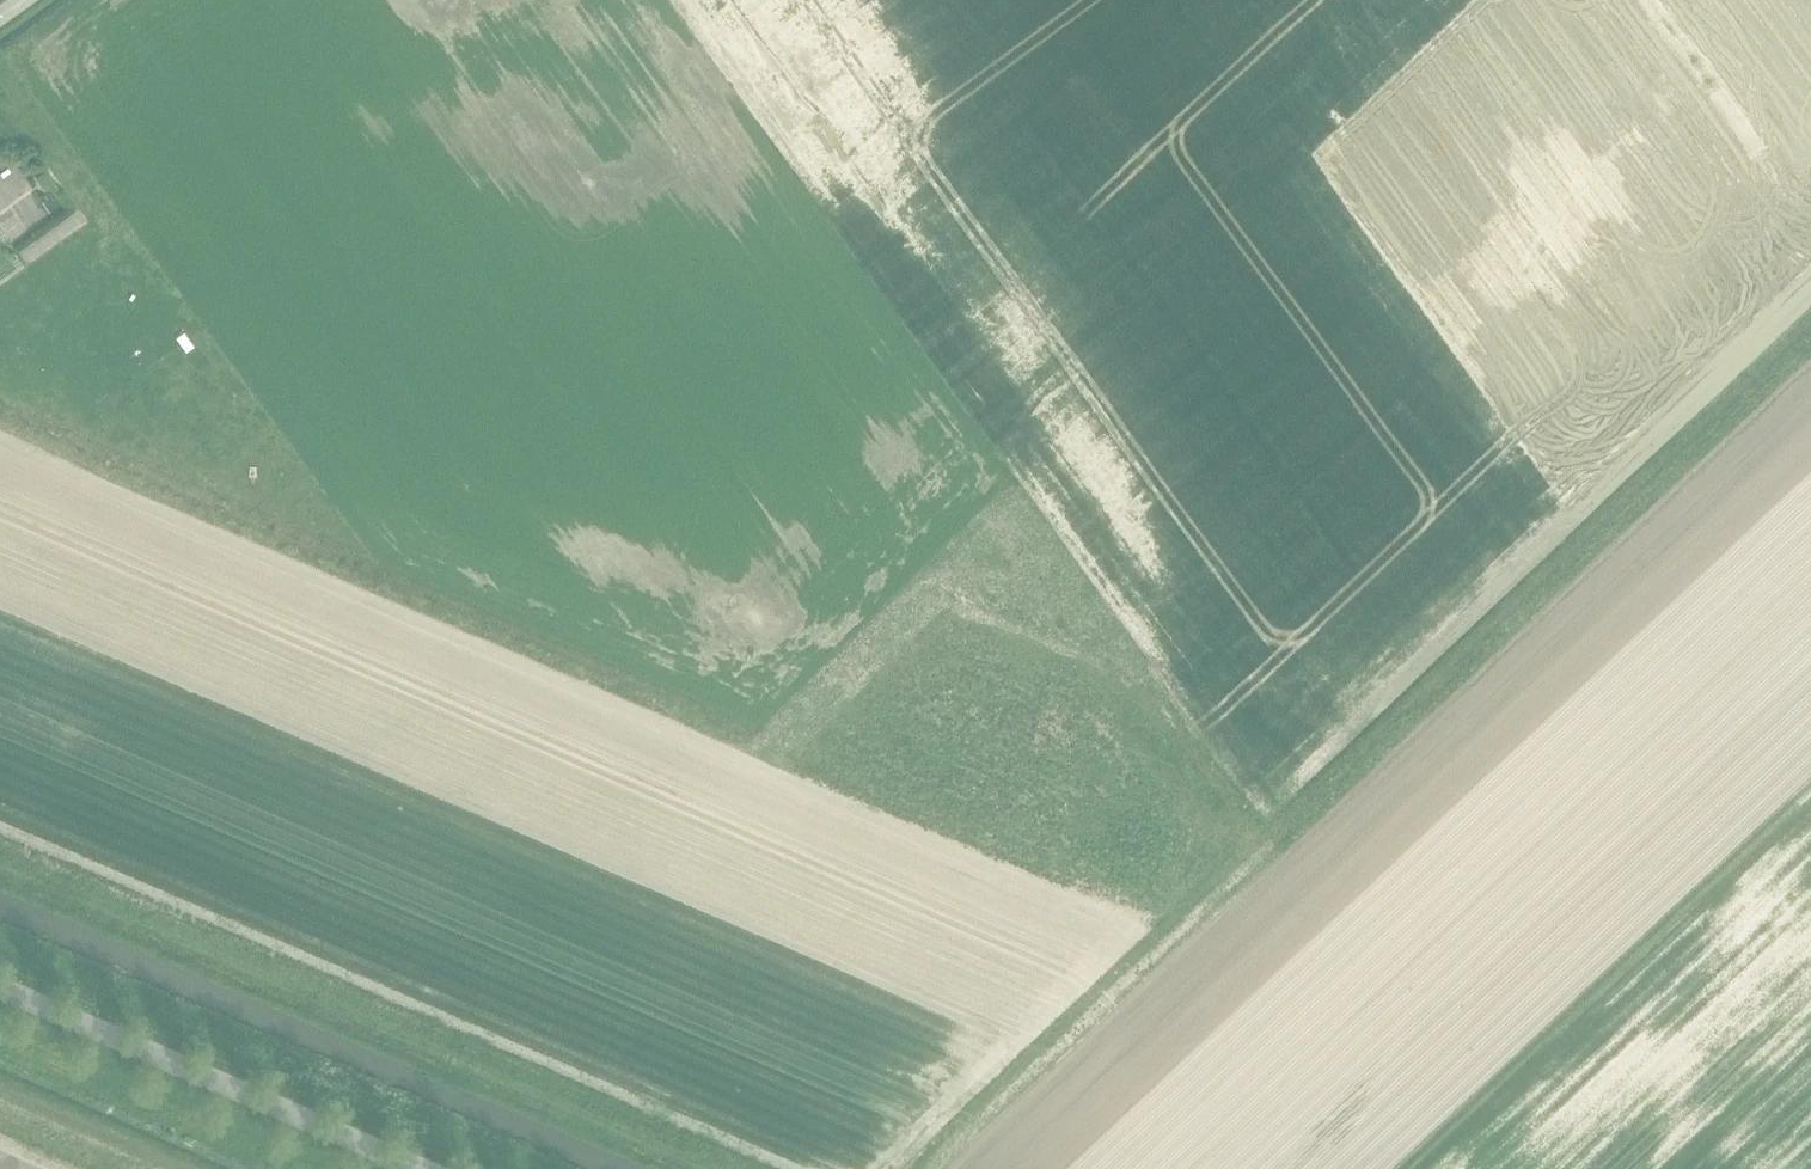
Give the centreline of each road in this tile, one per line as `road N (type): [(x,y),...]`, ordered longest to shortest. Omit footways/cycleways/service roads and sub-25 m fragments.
road 1 (unclassified): [(407,1168),(0,991)]

